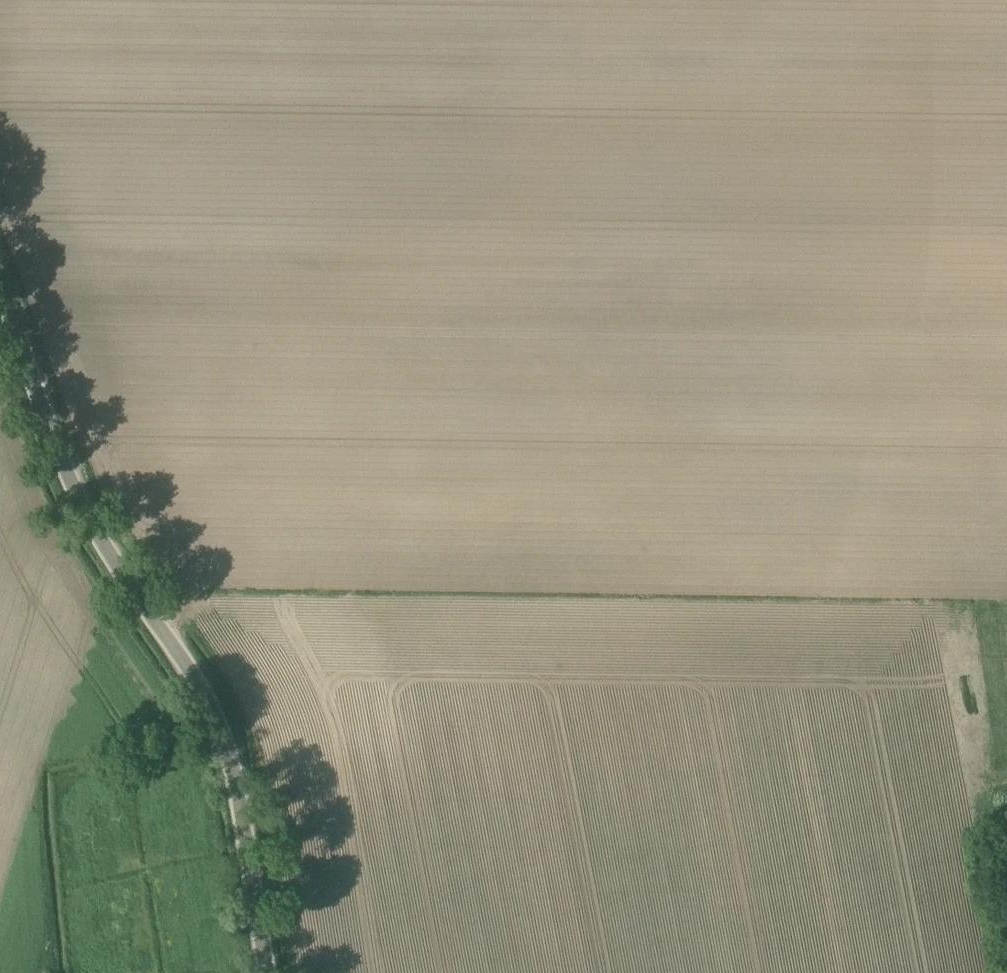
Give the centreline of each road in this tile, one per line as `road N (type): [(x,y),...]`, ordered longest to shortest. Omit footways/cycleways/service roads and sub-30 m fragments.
road 1 (unclassified): [(265,972),(228,737),(214,696),(67,486),(0,283)]

